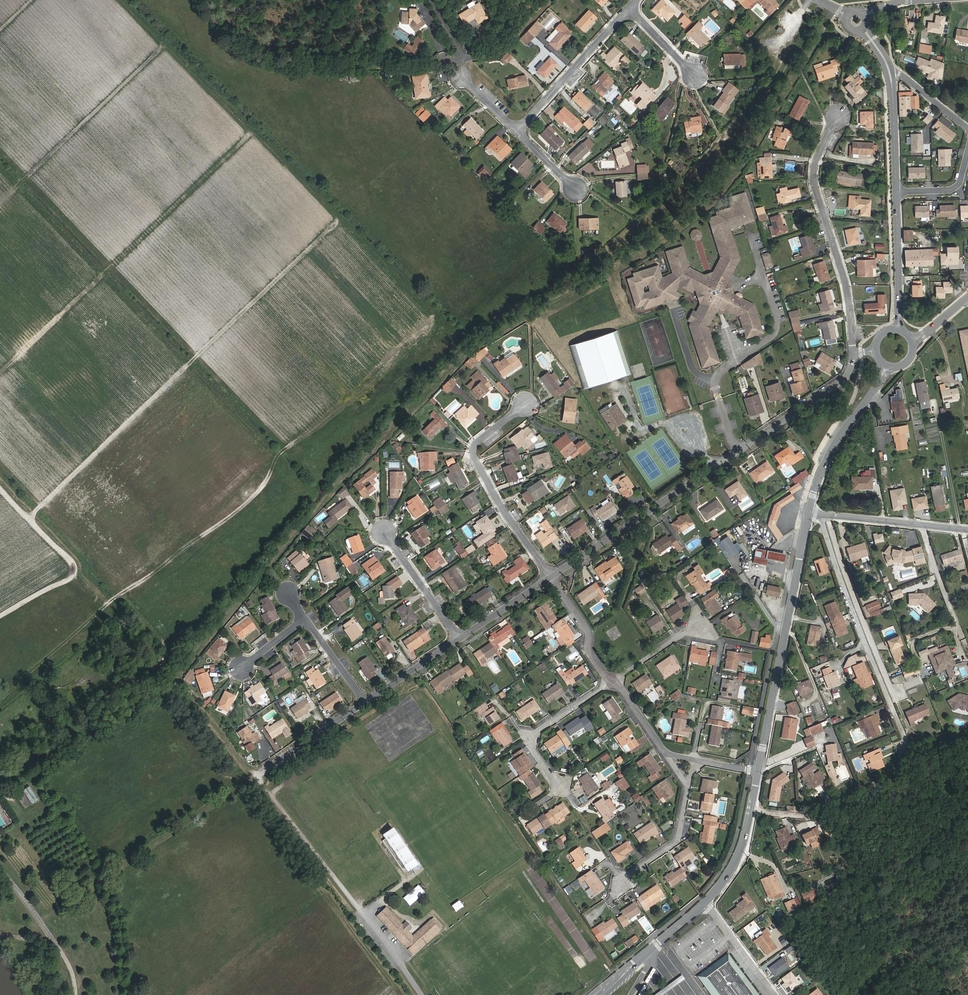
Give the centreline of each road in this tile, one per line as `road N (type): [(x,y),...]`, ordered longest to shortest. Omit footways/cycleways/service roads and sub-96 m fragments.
road 1 (residential): [(854,353),(847,371),(553,574)]
road 2 (secondary): [(809,511),(756,768)]
road 3 (residential): [(838,116),(814,180),(850,297),(854,353)]
road 4 (residential): [(553,574),(475,462),(474,443),(527,404)]
road 5 (residential): [(830,515),(898,693)]
road 6 (secondary): [(887,366),(828,457),(809,511)]
road 7 (residential): [(519,131),(630,10)]
road 8 (residential): [(613,682),(528,740),(558,789)]
road 9 (secondary): [(707,903),(594,994)]
road 10 (tertiary): [(895,193),(895,331)]
road 11 (residential): [(367,702),(260,775)]
road 12 (tertiary): [(887,64),(895,193)]
road 13 (residential): [(459,638),(387,533)]
road 14 (residential): [(613,682),(550,575)]
road 15 (residential): [(686,785),(680,836),(621,877)]

